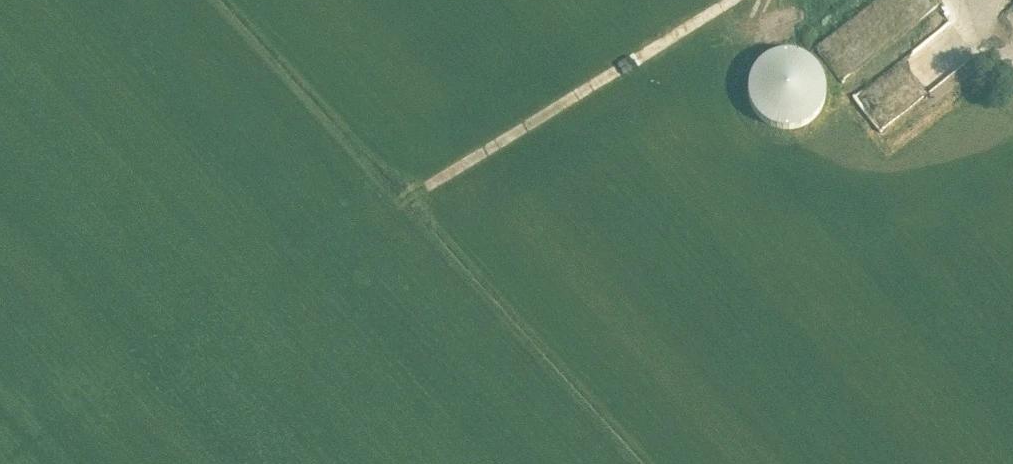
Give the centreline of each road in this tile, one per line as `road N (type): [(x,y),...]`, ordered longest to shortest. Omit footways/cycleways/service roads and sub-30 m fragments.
road 1 (track): [(431,187),(735,0)]

